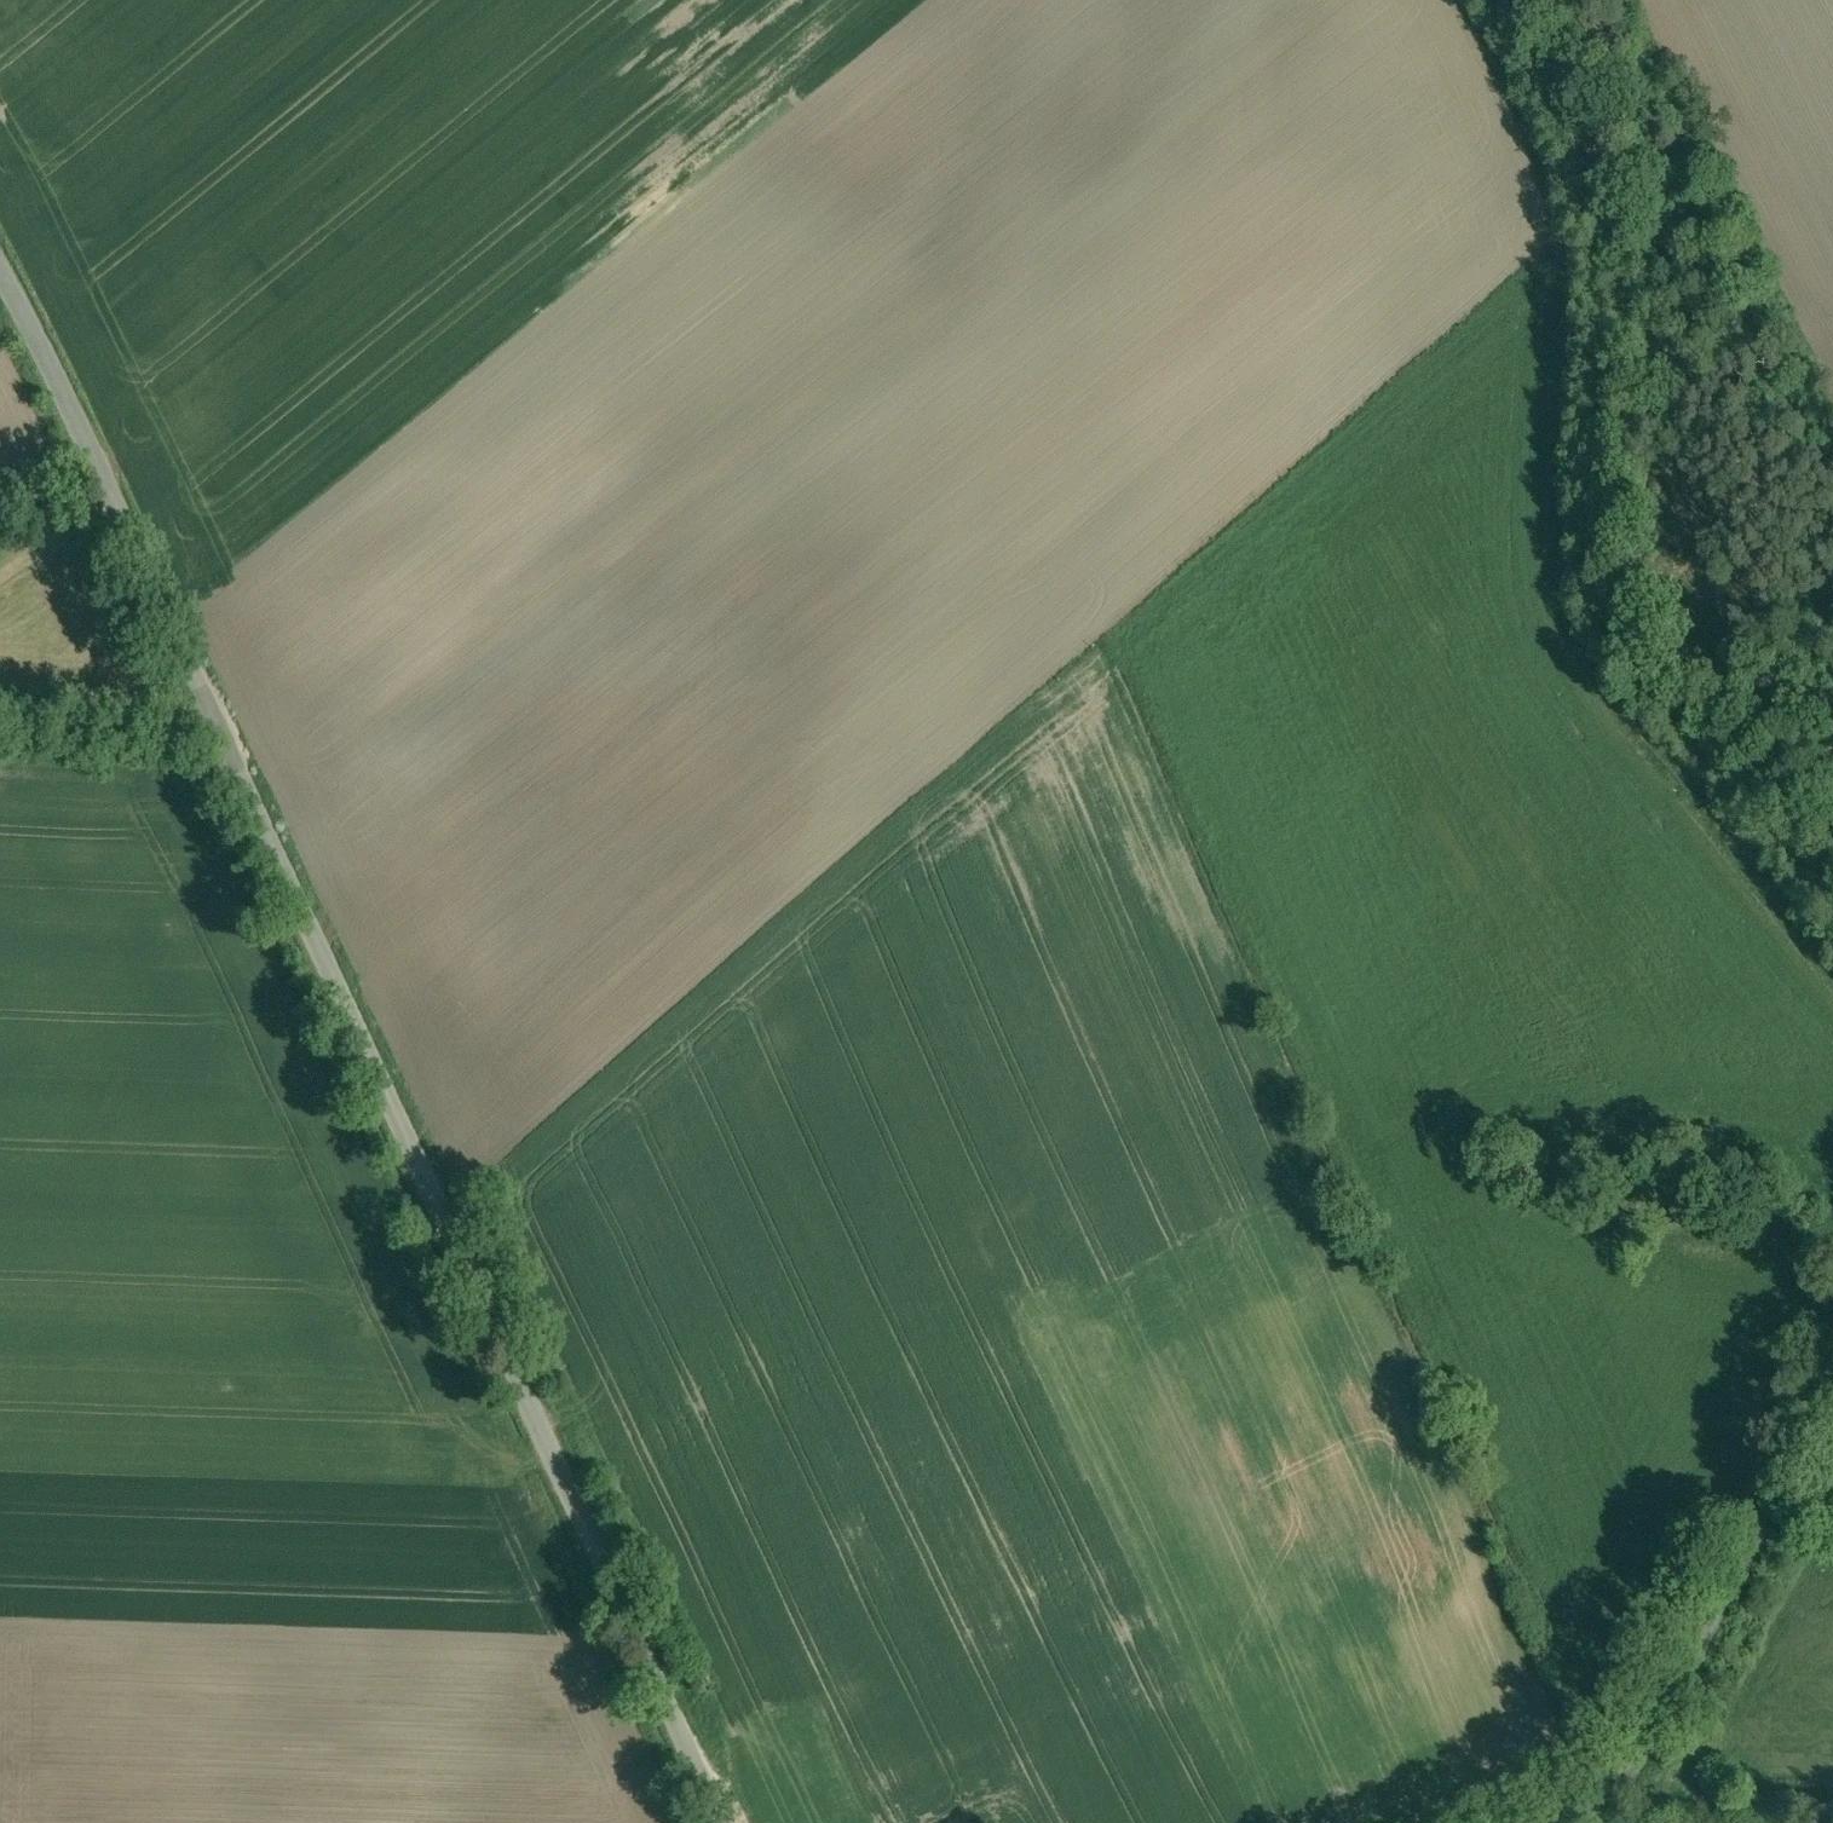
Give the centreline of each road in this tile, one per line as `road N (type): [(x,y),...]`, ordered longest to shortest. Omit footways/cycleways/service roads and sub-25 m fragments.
road 1 (unclassified): [(0,297),(211,708),(723,1822)]
road 2 (track): [(1832,1396),(1635,1765),(1604,1796),(1550,1822)]

